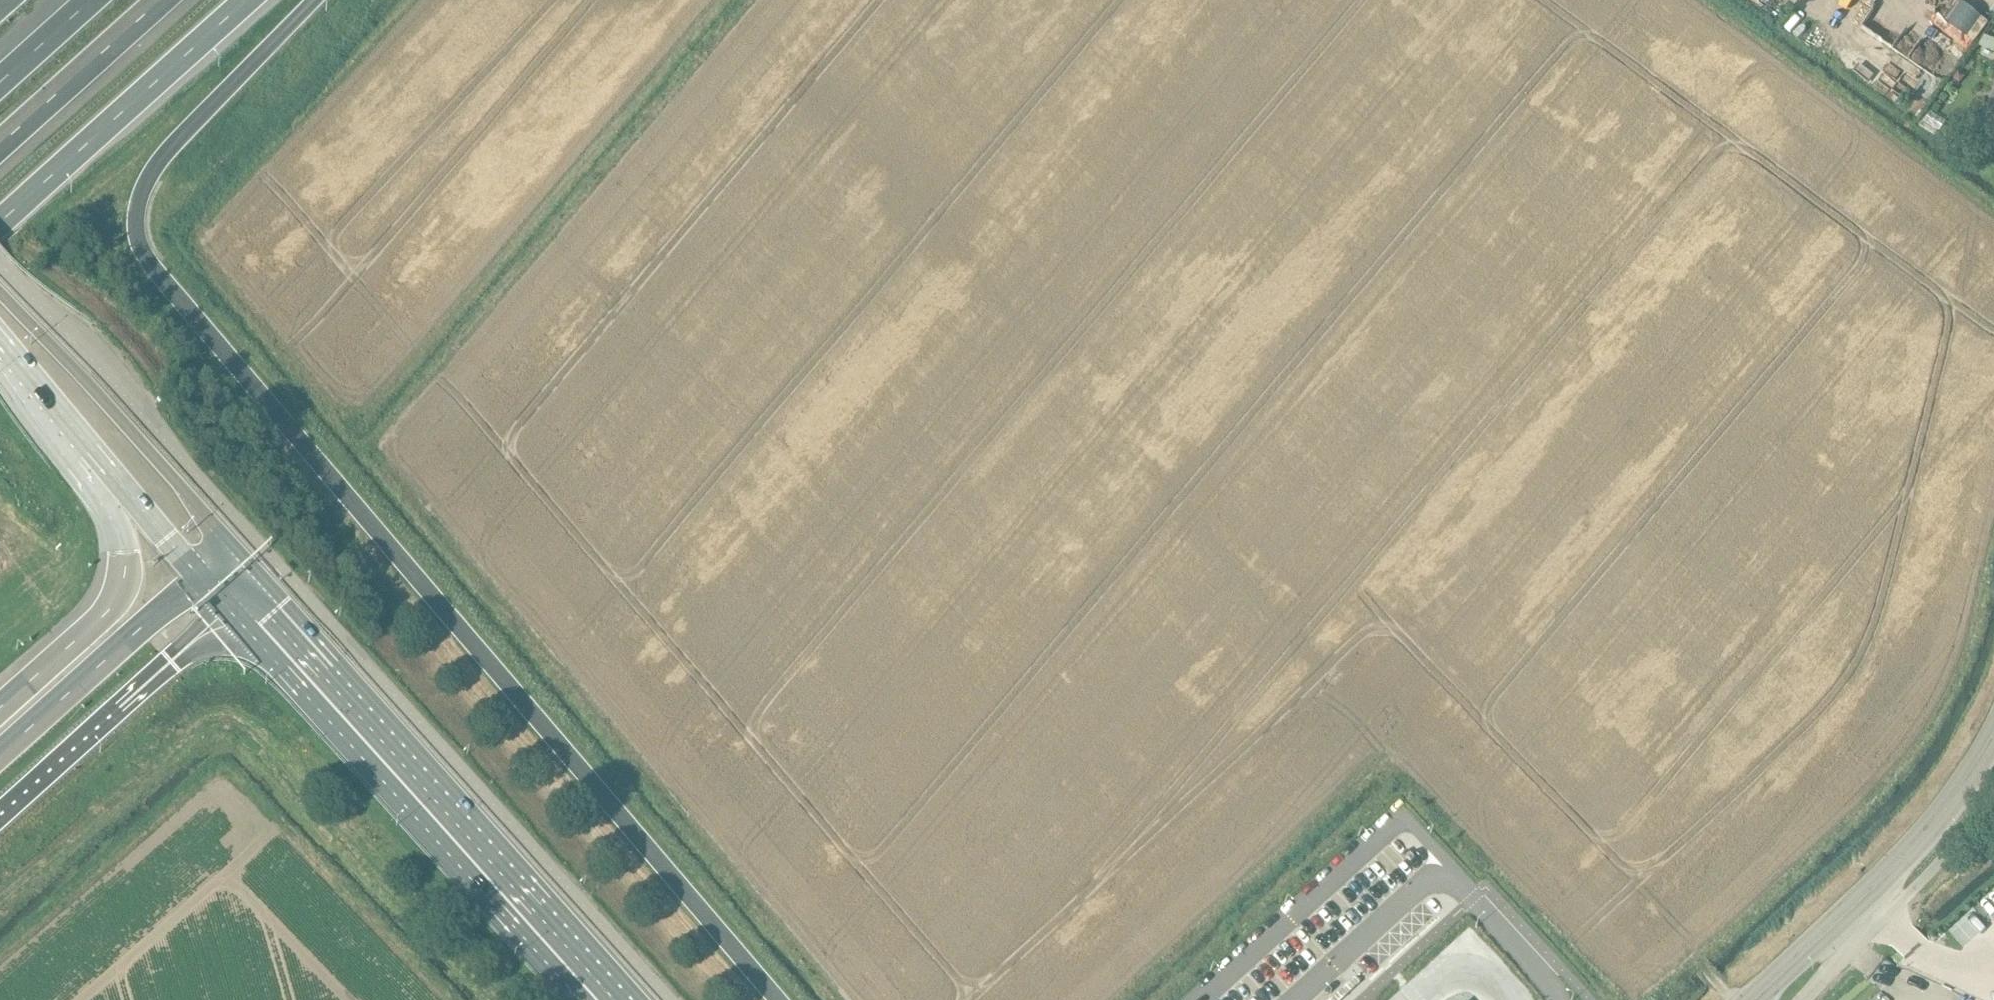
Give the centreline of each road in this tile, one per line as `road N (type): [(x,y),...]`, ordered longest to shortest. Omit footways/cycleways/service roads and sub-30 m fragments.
road 1 (unclassified): [(669,999),(0,261)]
road 2 (primary): [(237,602),(596,999)]
road 3 (tertiary): [(1754,999),(1913,847),(1993,738)]
road 4 (primary): [(233,548),(0,294)]
road 5 (motorway): [(0,222),(247,0)]
road 6 (motorway): [(0,815),(237,602)]
road 7 (motorway): [(86,453),(121,541),(121,587),(104,615),(0,708)]
road 8 (motorway): [(198,578),(0,755)]
road 9 (motorway): [(0,144),(160,0)]
road 10 (primary): [(86,453),(198,578)]
road 11 (primary): [(0,349),(86,453)]
road 12 (motorway): [(91,0),(0,82)]

